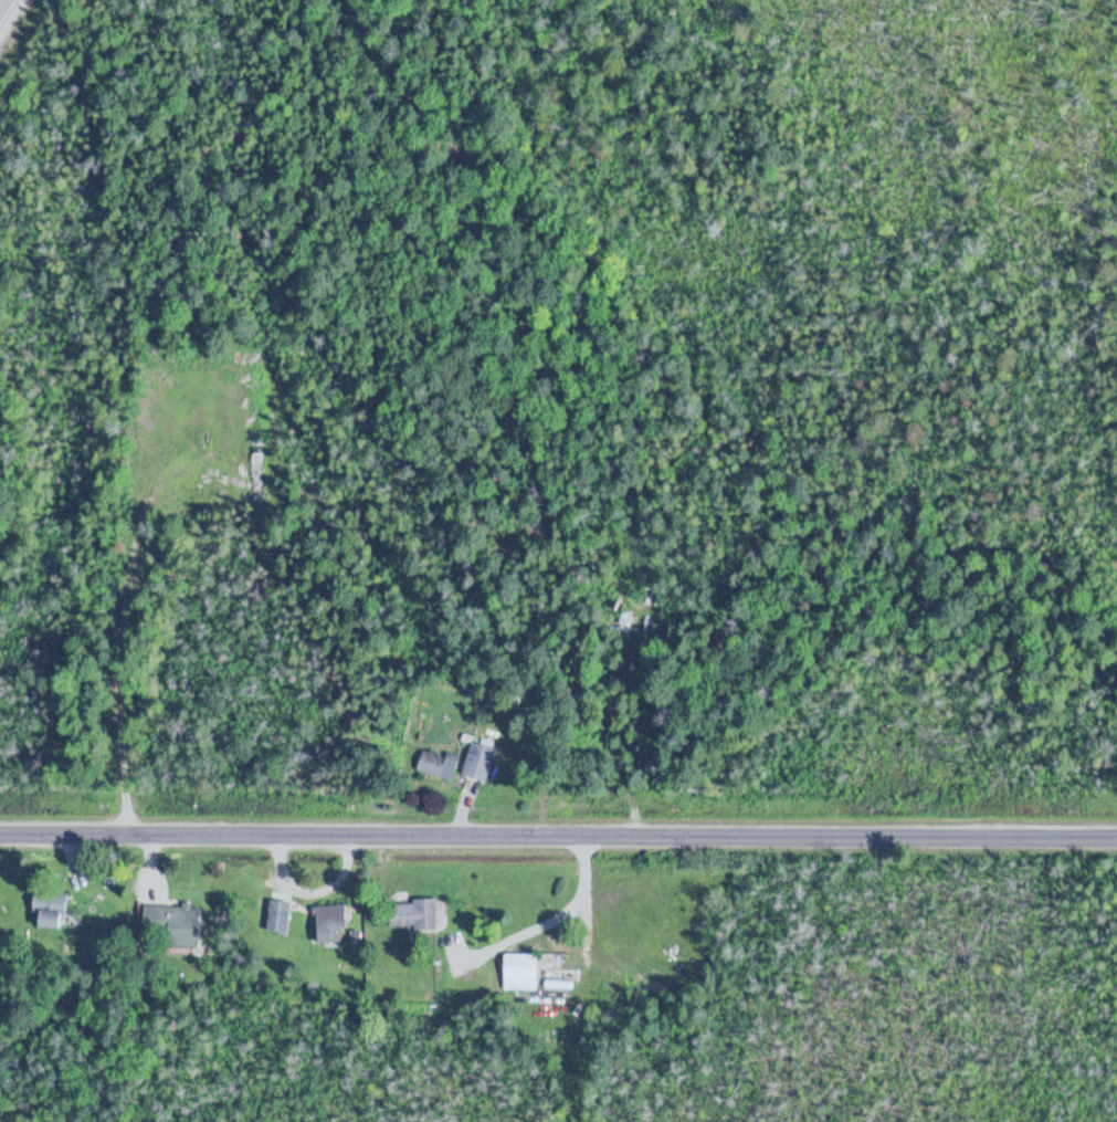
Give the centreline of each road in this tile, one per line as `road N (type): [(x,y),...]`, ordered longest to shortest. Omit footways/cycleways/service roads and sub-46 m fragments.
road 1 (residential): [(1116,839),(0,837)]

